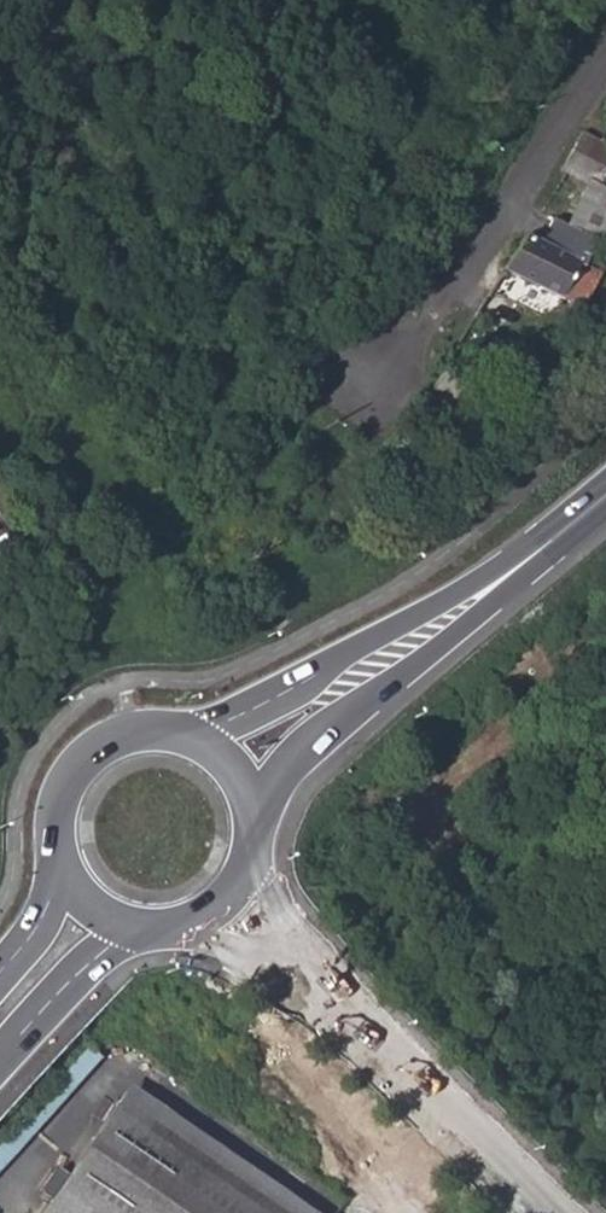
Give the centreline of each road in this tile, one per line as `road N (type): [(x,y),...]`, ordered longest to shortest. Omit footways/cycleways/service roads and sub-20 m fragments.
road 1 (secondary): [(605,499),(234,774)]
road 2 (residential): [(536,1212),(269,942),(236,897)]
road 3 (residential): [(605,54),(422,325),(374,376)]
road 4 (secondary): [(234,774),(210,752),(146,737),(87,765),(58,823),(59,856),(93,912)]
road 5 (secondary): [(93,912),(151,936),(183,932),(236,897)]
road 6 (secondary): [(93,912),(0,1026)]
road 7 (secondary): [(236,897),(257,835),(234,774)]

